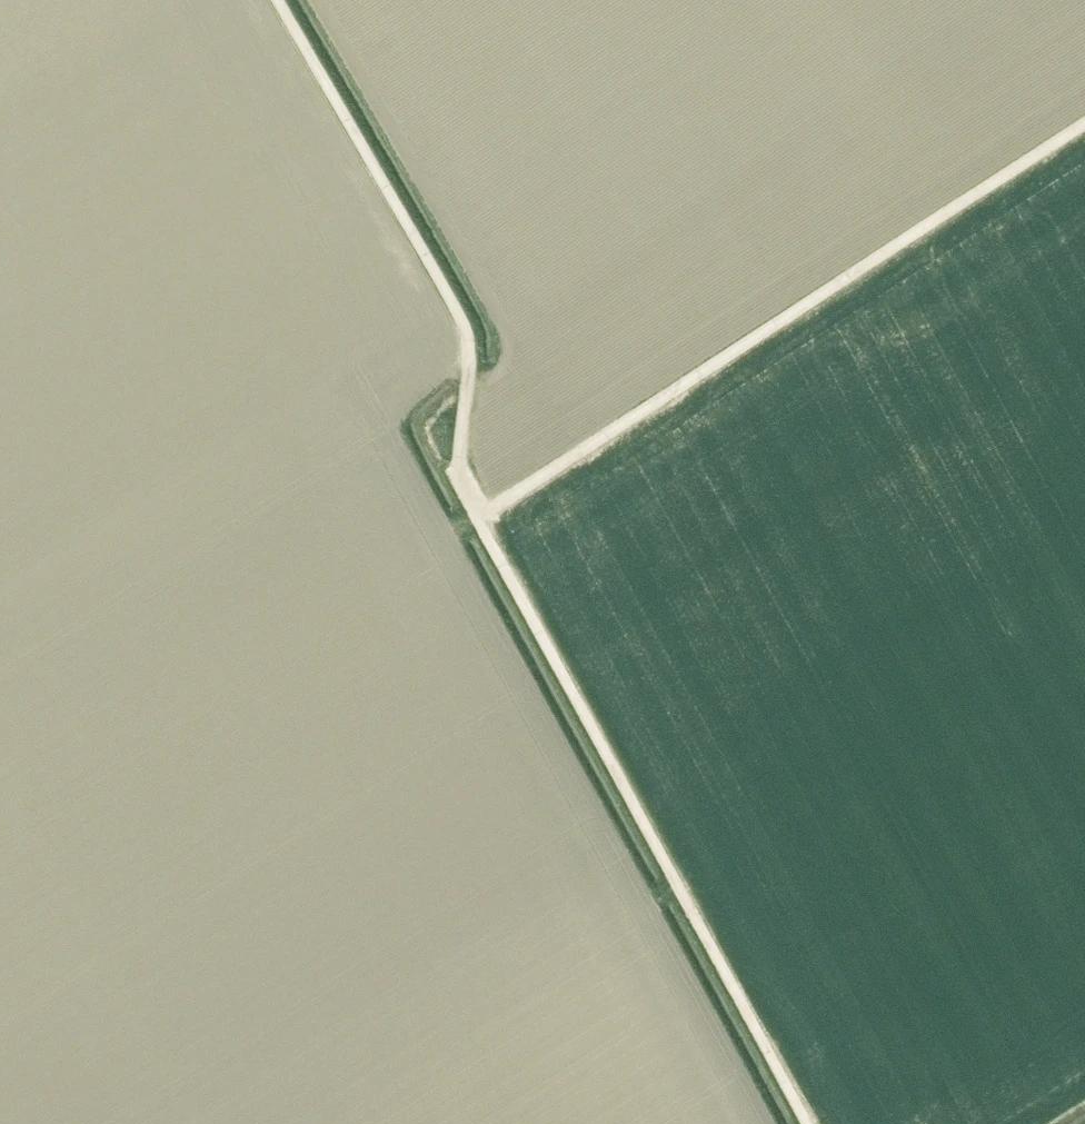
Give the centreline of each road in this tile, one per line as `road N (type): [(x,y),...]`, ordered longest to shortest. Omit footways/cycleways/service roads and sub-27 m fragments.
road 1 (track): [(807,1123),(477,519),(458,459),(465,329),(277,0)]
road 2 (track): [(477,519),(1084,123)]

